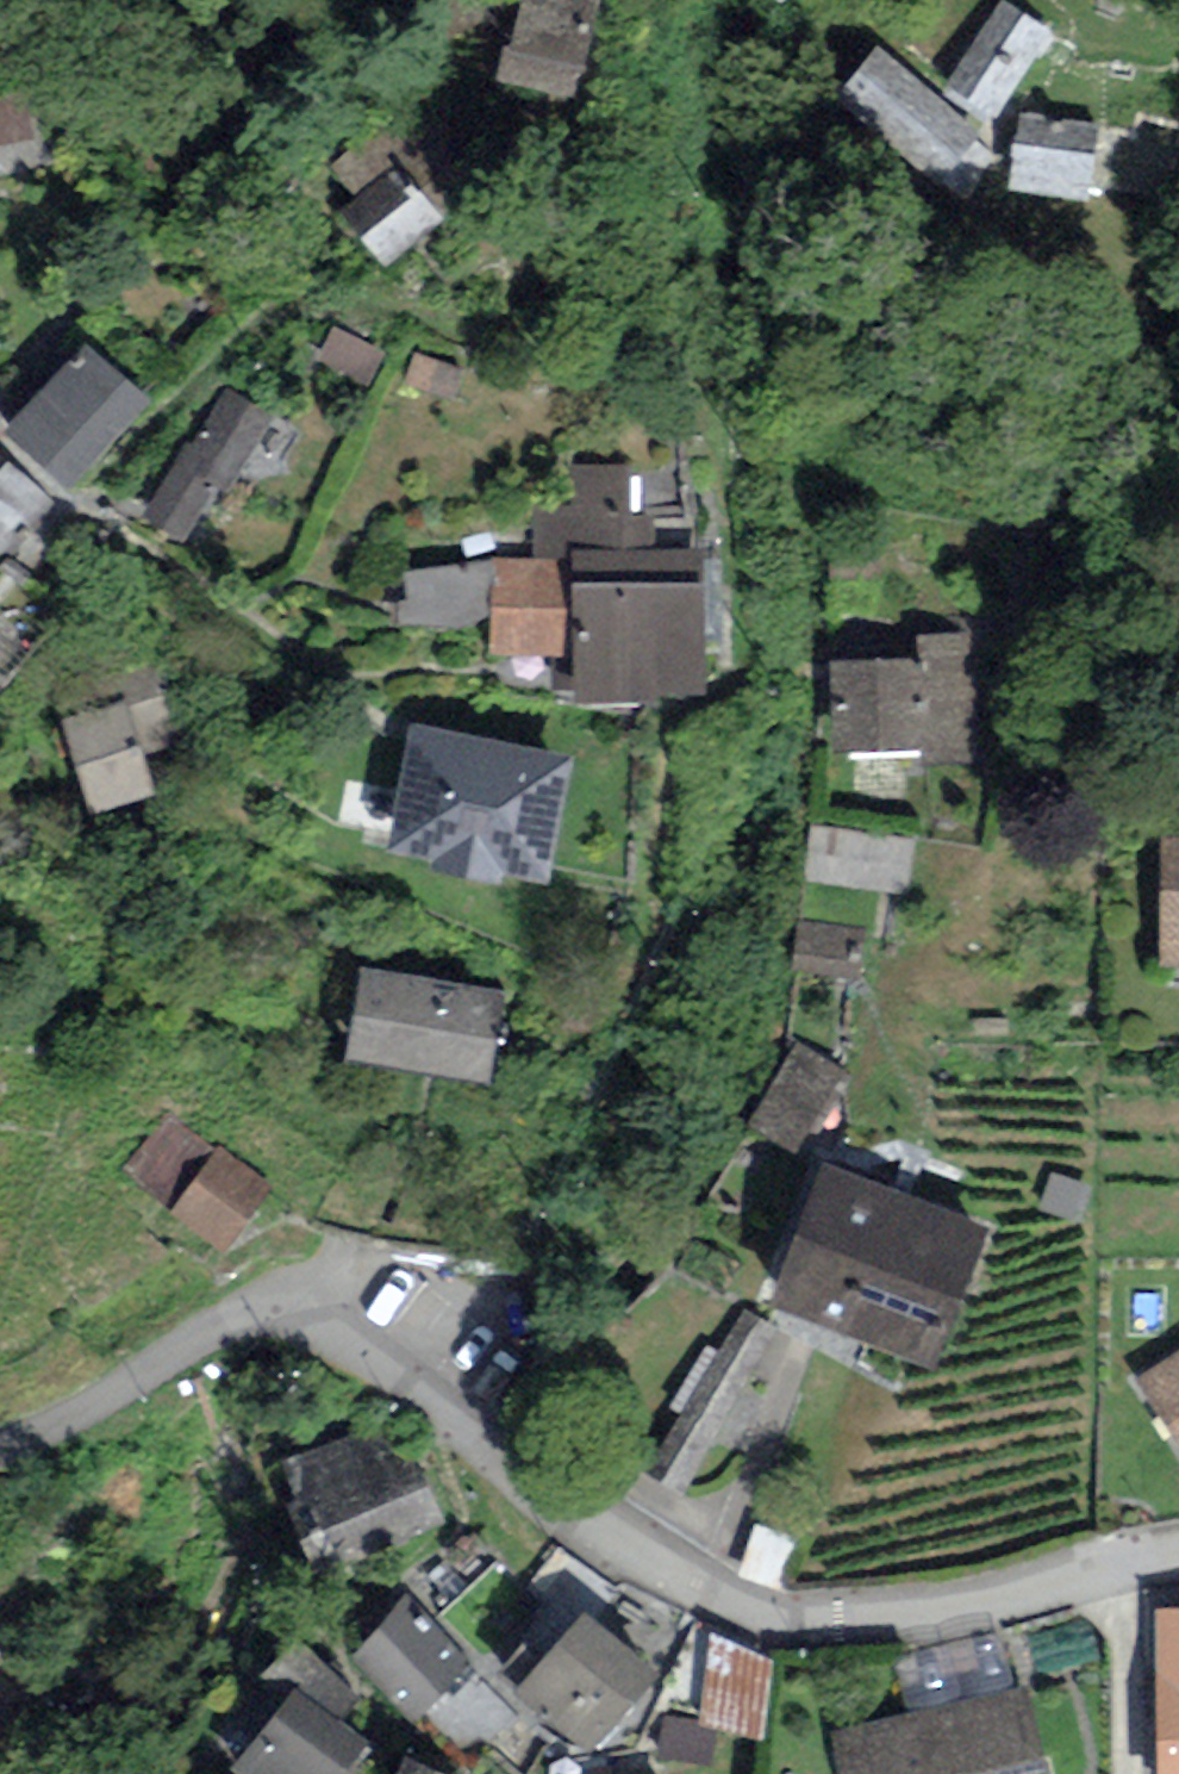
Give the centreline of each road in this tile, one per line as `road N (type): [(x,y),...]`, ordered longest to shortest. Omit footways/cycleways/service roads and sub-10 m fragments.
road 1 (unclassified): [(1178,1553),(935,1612),(847,1625),(772,1618),(660,1566),(503,1468),(349,1348),(317,1329),(262,1317),(204,1336),(140,1379),(0,1447)]

